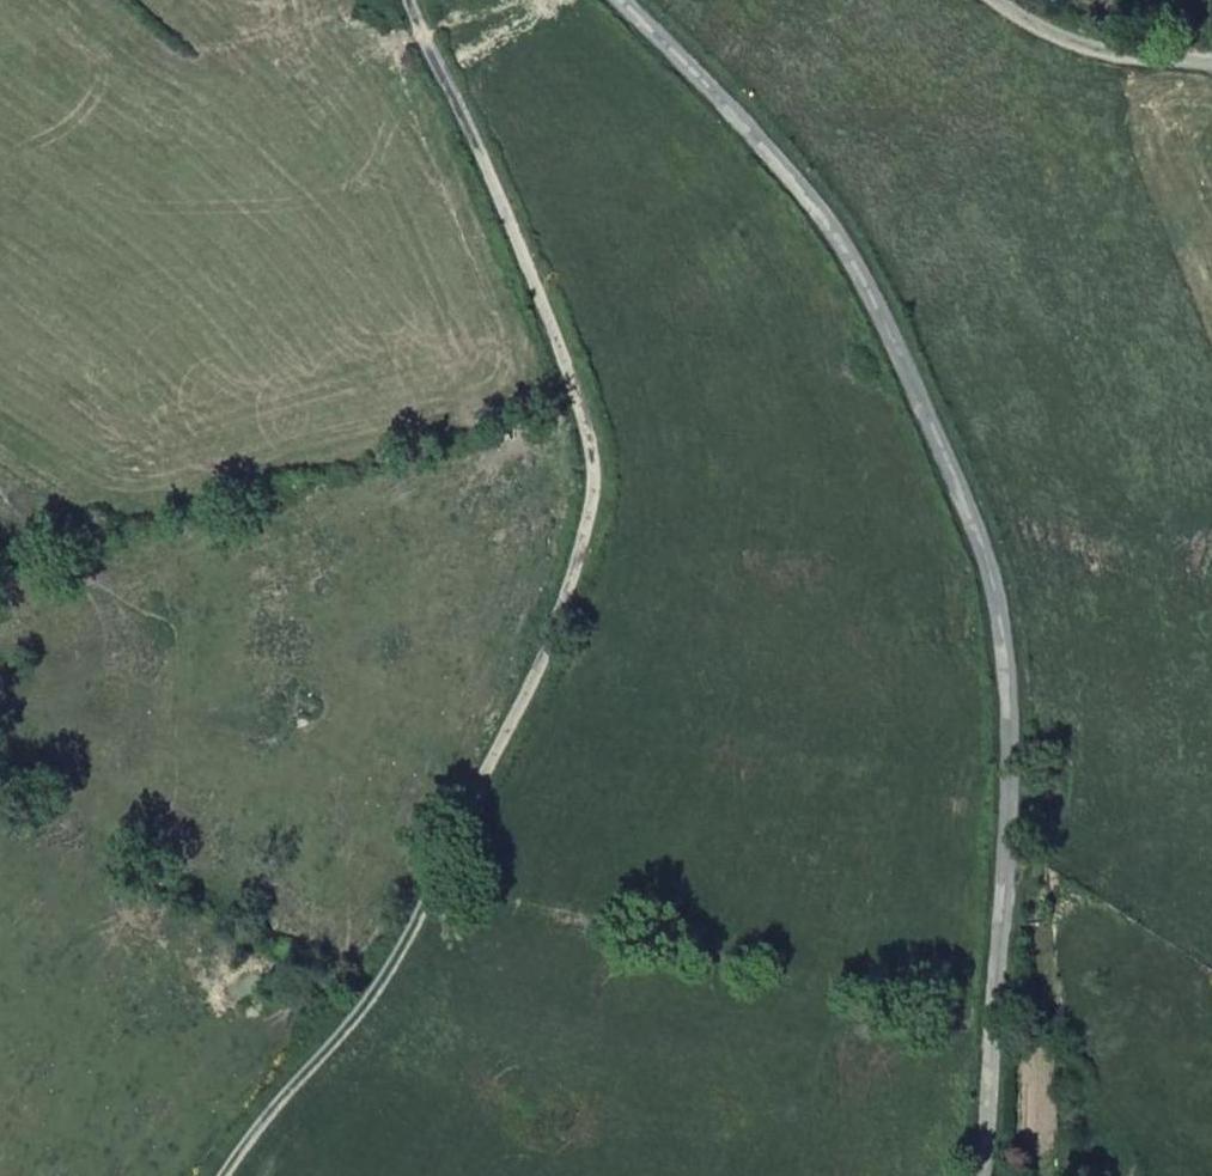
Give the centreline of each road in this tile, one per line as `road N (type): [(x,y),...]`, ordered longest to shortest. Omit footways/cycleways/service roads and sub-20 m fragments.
road 1 (residential): [(403,0),(585,408),(595,486),(570,600),(409,942),(315,1070),(219,1175)]
road 2 (unclassified): [(618,0),(787,174),(843,247),(965,509),(997,623),(1008,742),(987,1175)]
road 3 (track): [(1211,65),(1147,60),(1016,16),(996,0)]

